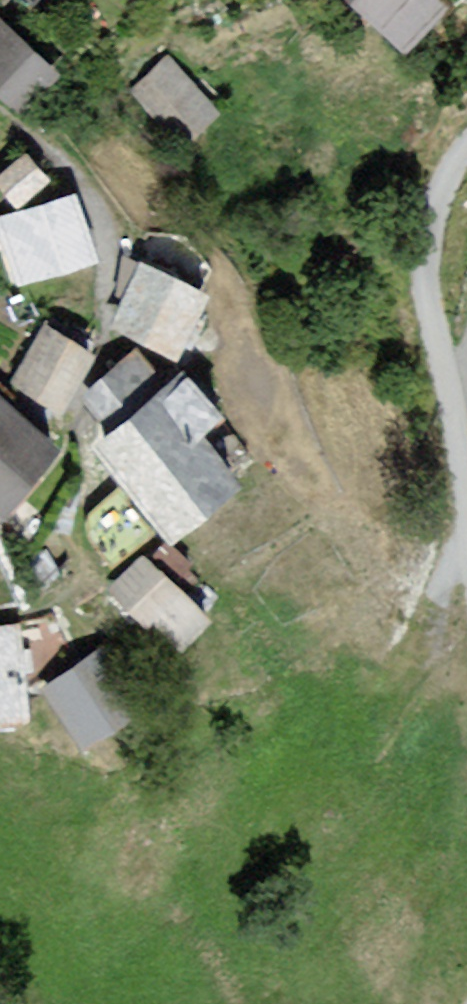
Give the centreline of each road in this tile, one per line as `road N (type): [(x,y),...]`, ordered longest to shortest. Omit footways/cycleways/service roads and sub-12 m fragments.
road 1 (residential): [(466,500),(430,269),(434,217),(466,152)]

